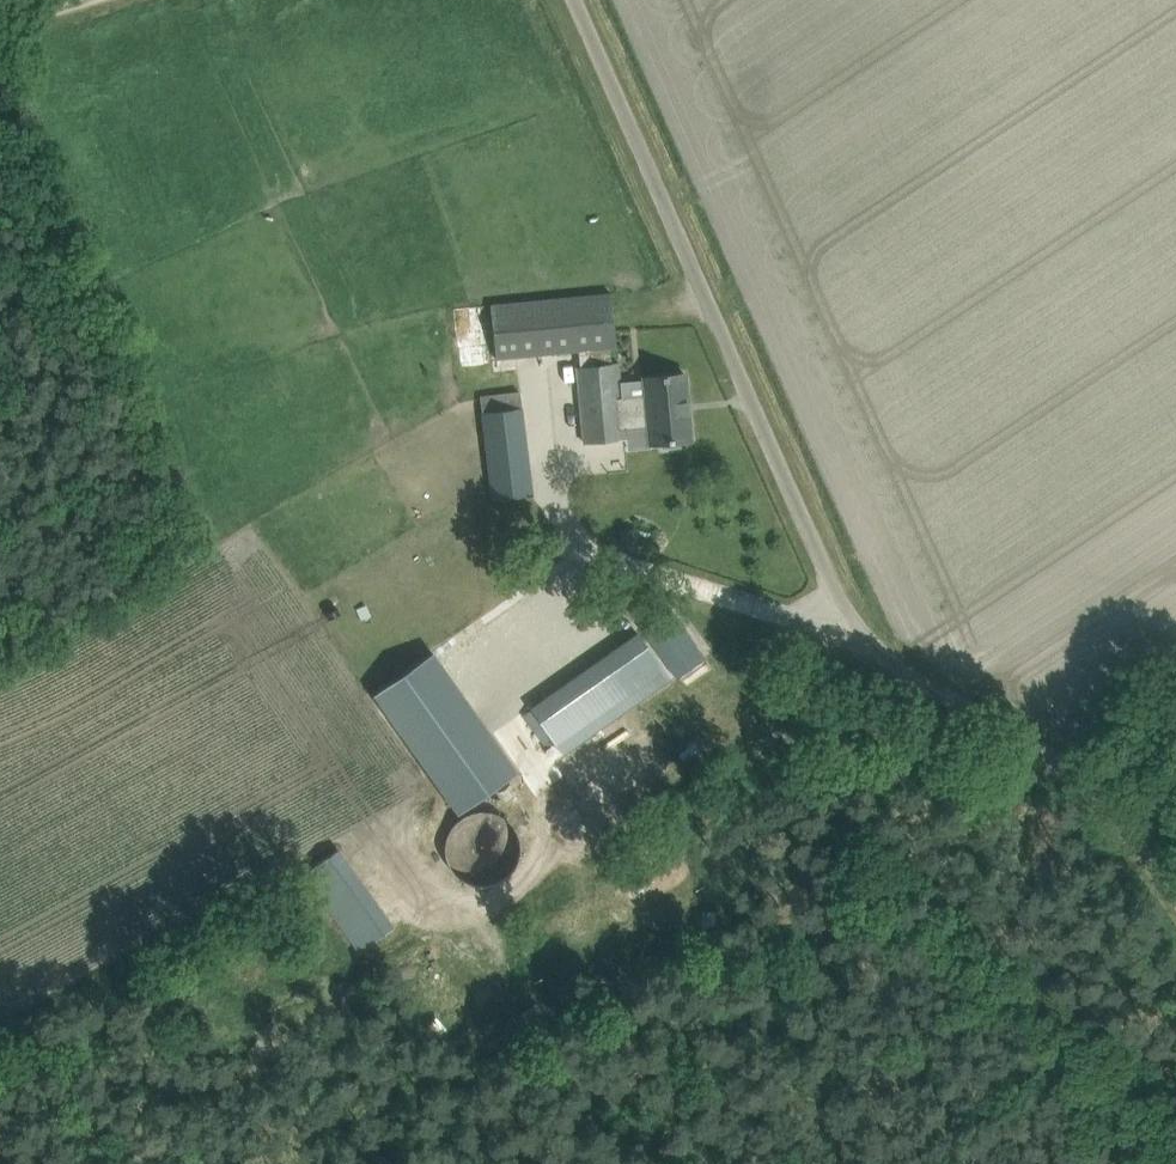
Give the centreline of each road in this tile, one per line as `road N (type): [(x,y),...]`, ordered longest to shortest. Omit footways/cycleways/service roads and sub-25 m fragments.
road 1 (unclassified): [(1175,902),(1093,790),(1049,752),(898,672),(856,626),(577,0)]
road 2 (track): [(0,43),(193,555)]

